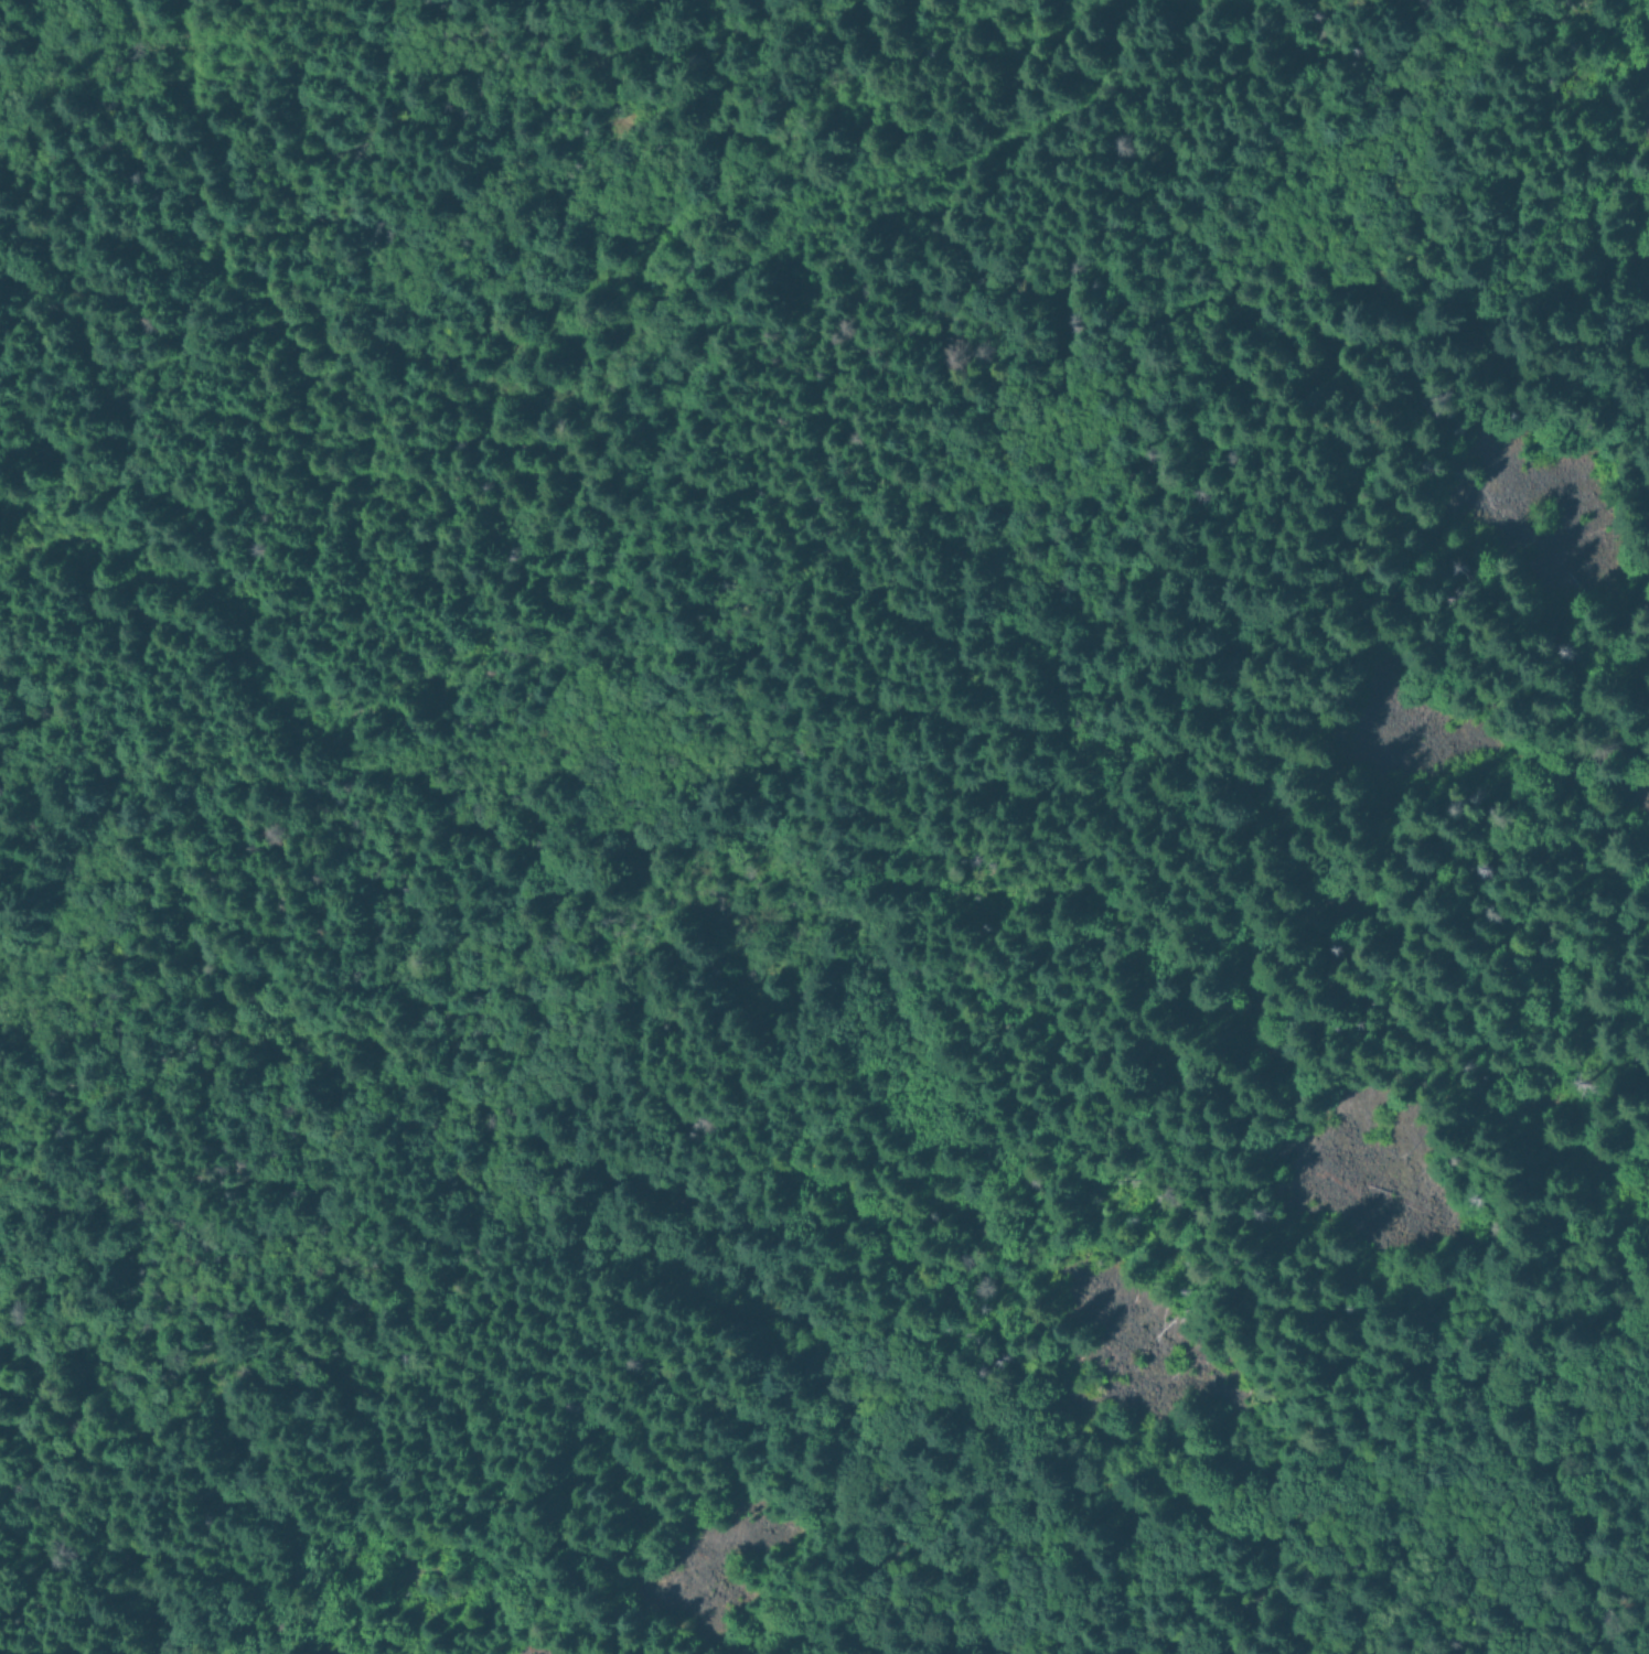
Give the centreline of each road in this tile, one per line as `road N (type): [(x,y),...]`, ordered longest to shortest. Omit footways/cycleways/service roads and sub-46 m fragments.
road 1 (track): [(0,522),(28,522),(128,582),(228,683),(295,716),(461,709),(548,595),(708,221),(988,120),(1088,20),(1095,0)]
road 2 (track): [(528,67),(651,0)]

